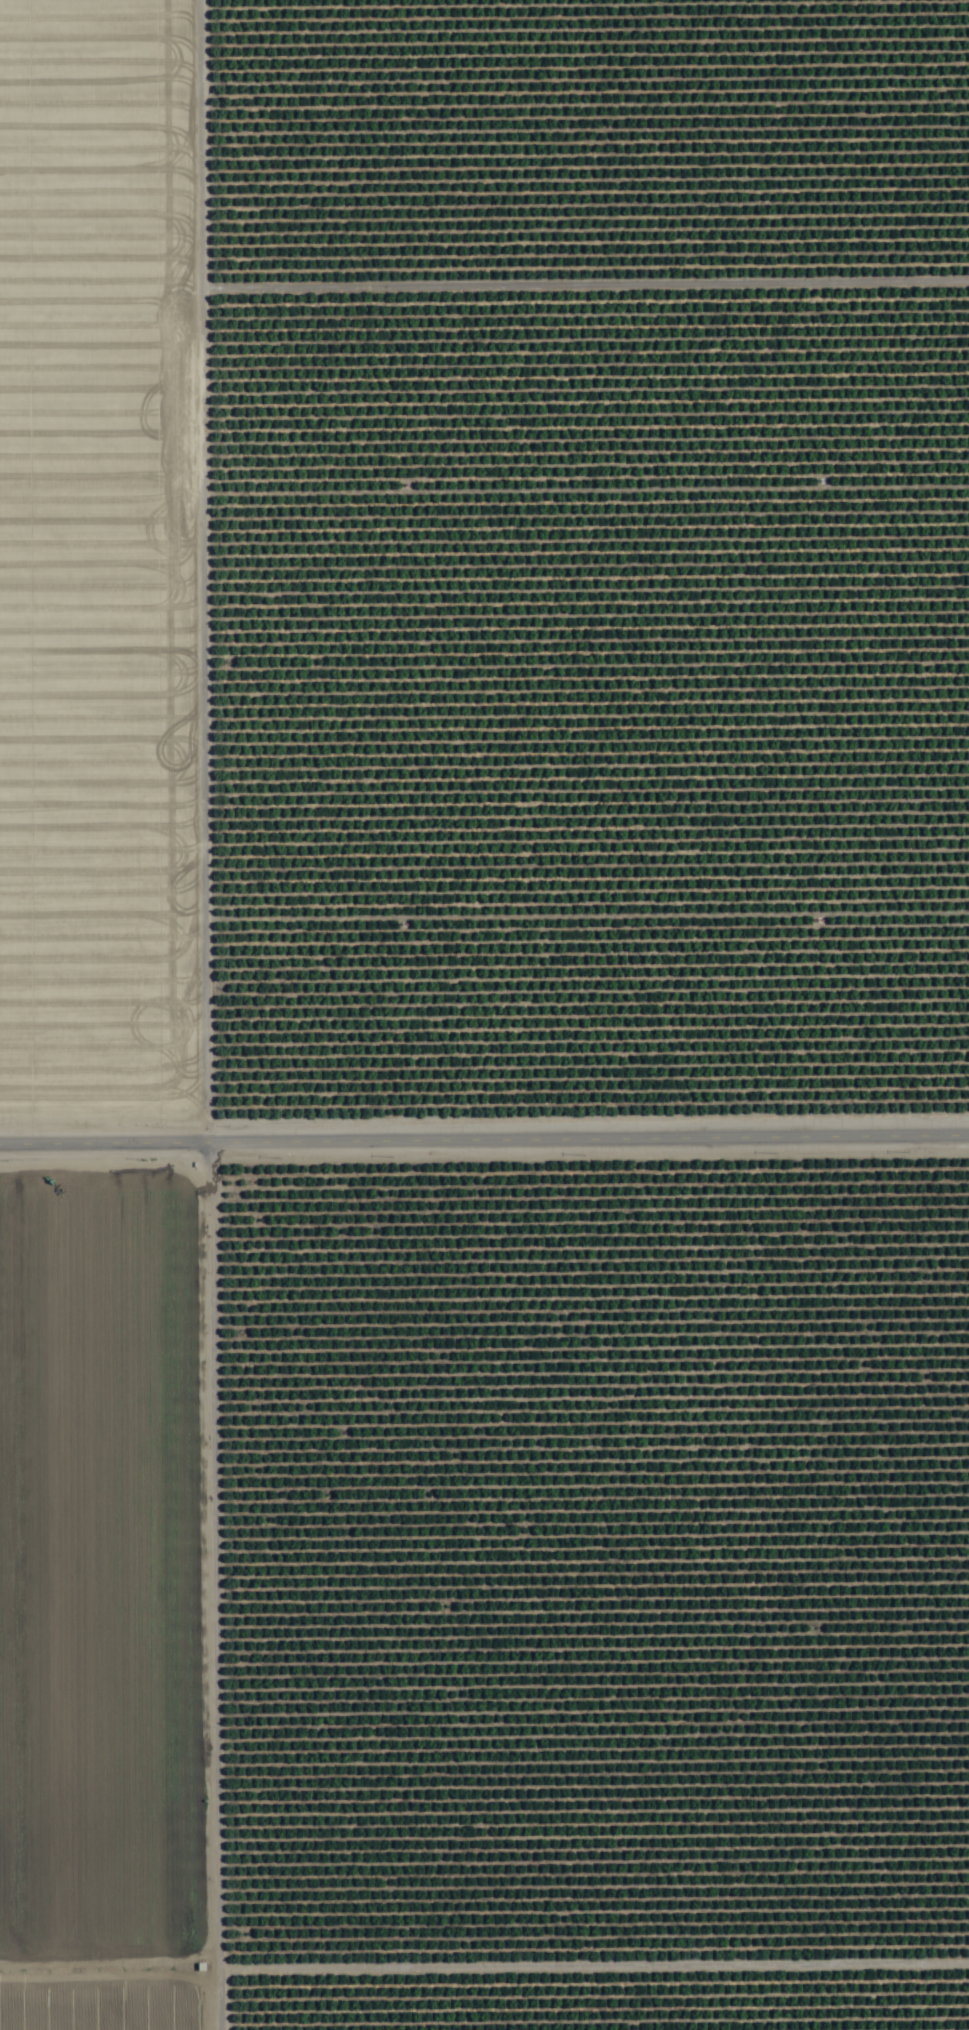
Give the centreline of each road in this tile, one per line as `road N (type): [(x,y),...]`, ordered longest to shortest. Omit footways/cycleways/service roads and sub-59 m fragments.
road 1 (residential): [(184,2029),(164,0)]
road 2 (residential): [(968,1119),(0,1130)]

